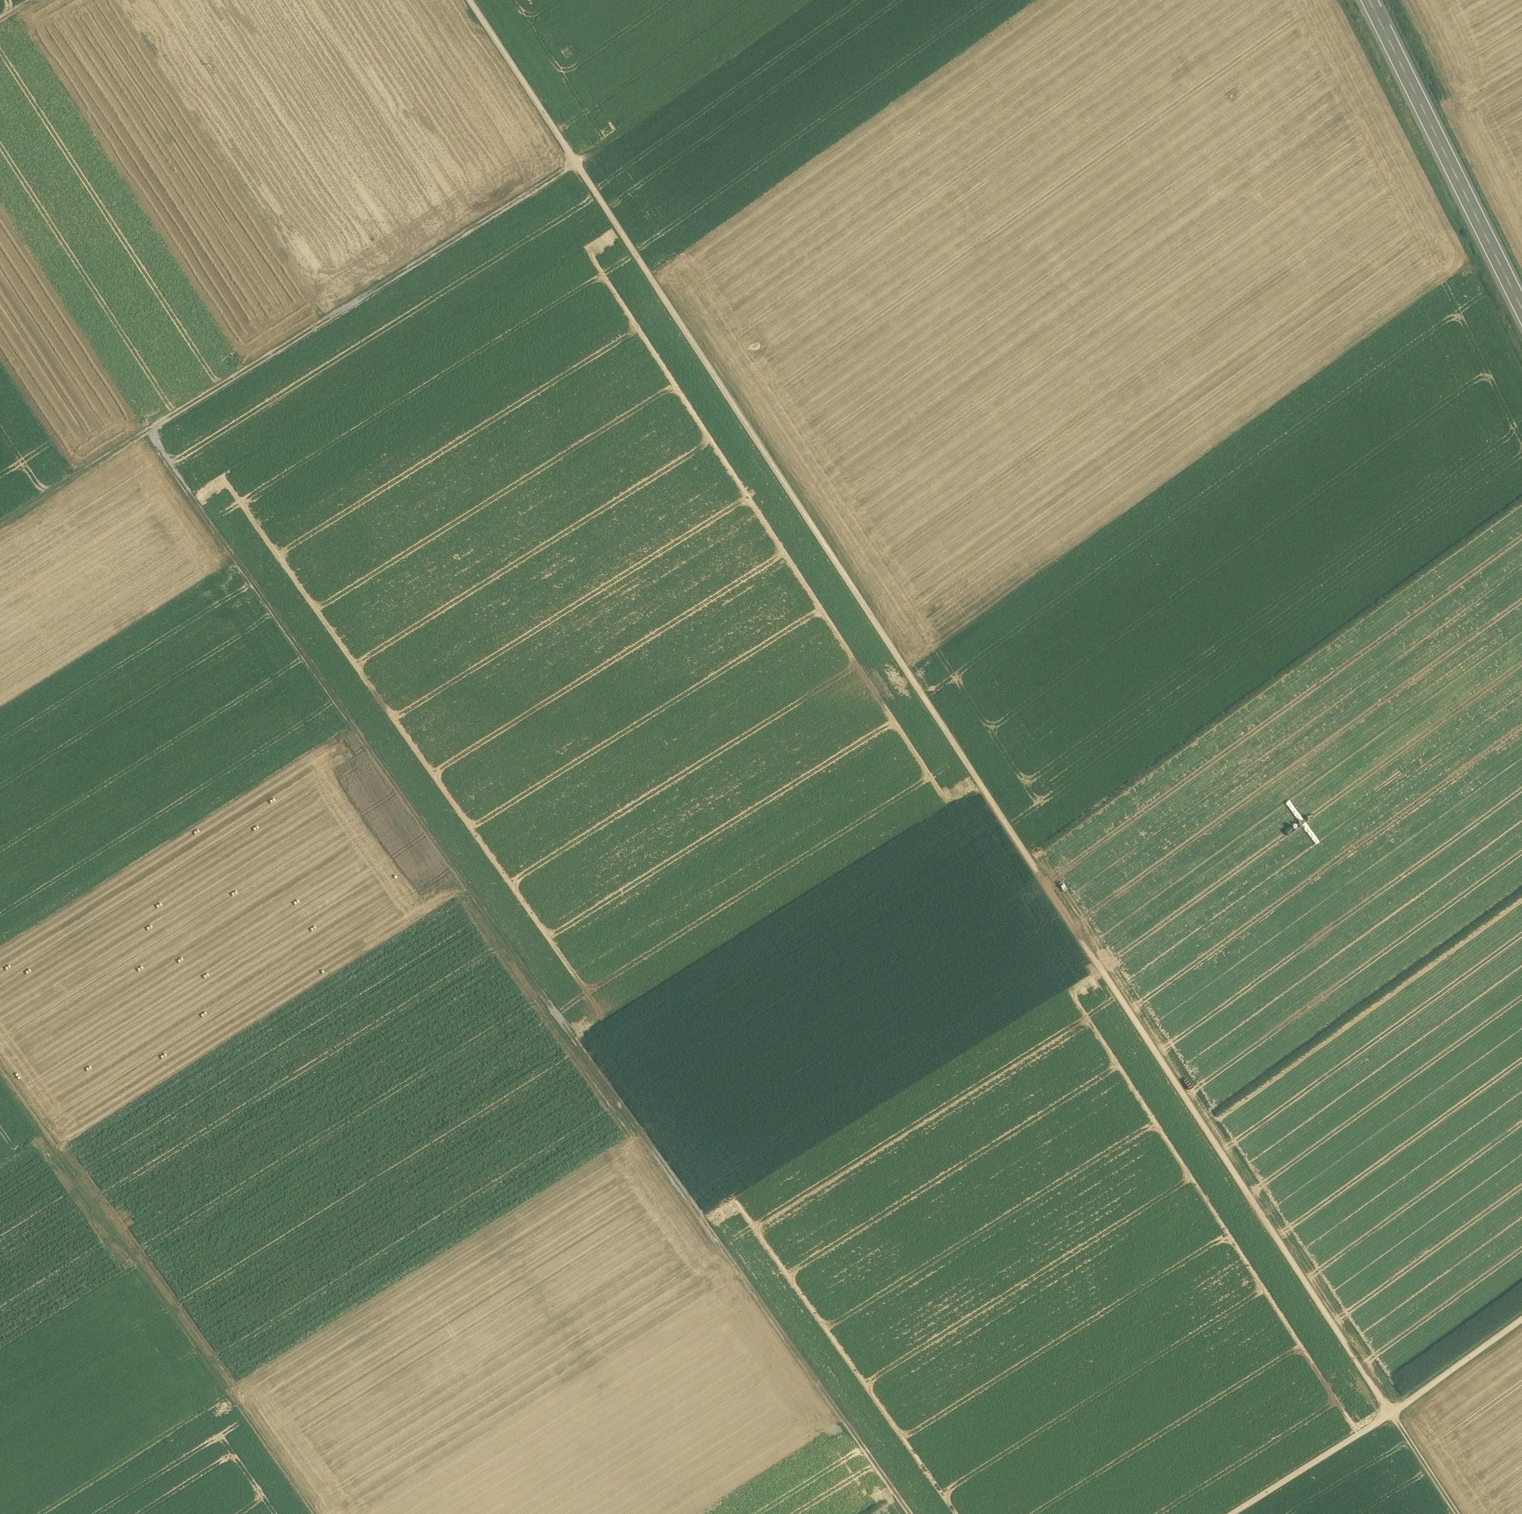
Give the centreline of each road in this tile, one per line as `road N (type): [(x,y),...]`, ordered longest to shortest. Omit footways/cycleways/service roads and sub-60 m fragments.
road 1 (track): [(469,0),(1392,1413),(1233,1513)]
road 2 (track): [(910,1513),(148,431)]
road 3 (track): [(0,524),(576,163),(803,0)]
road 4 (track): [(313,1513),(0,1073)]
road 5 (secondary): [(1370,0),(1521,309)]
road 6 (track): [(1456,1513),(1392,1413),(1521,1319)]

